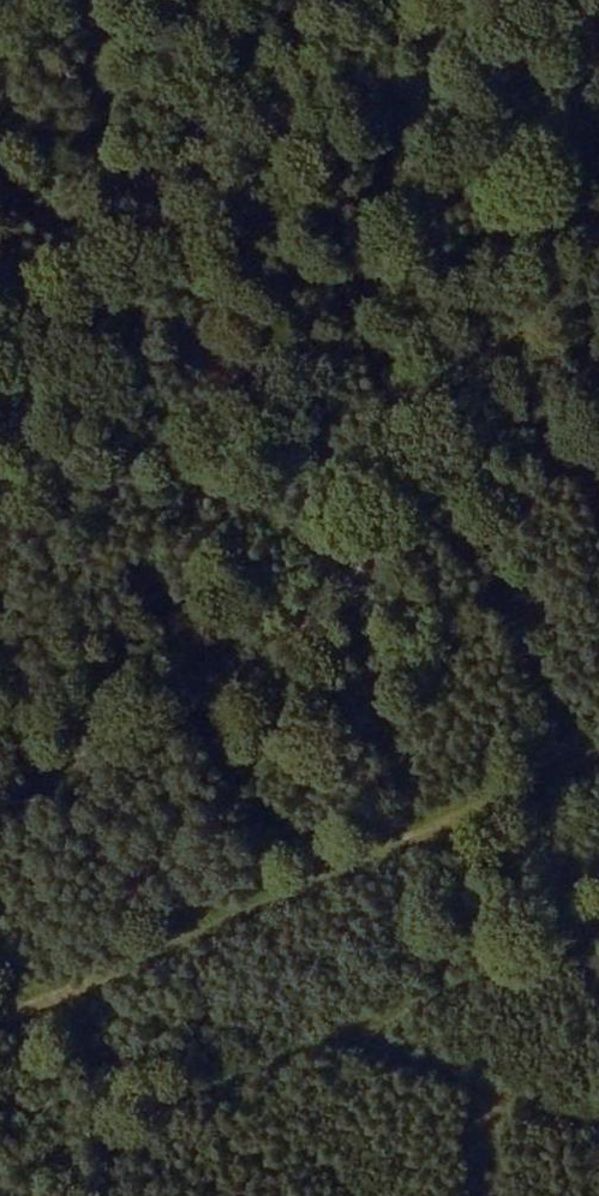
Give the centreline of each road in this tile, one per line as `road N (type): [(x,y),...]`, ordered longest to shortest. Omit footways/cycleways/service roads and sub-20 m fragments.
road 1 (track): [(598,765),(0,1022)]

